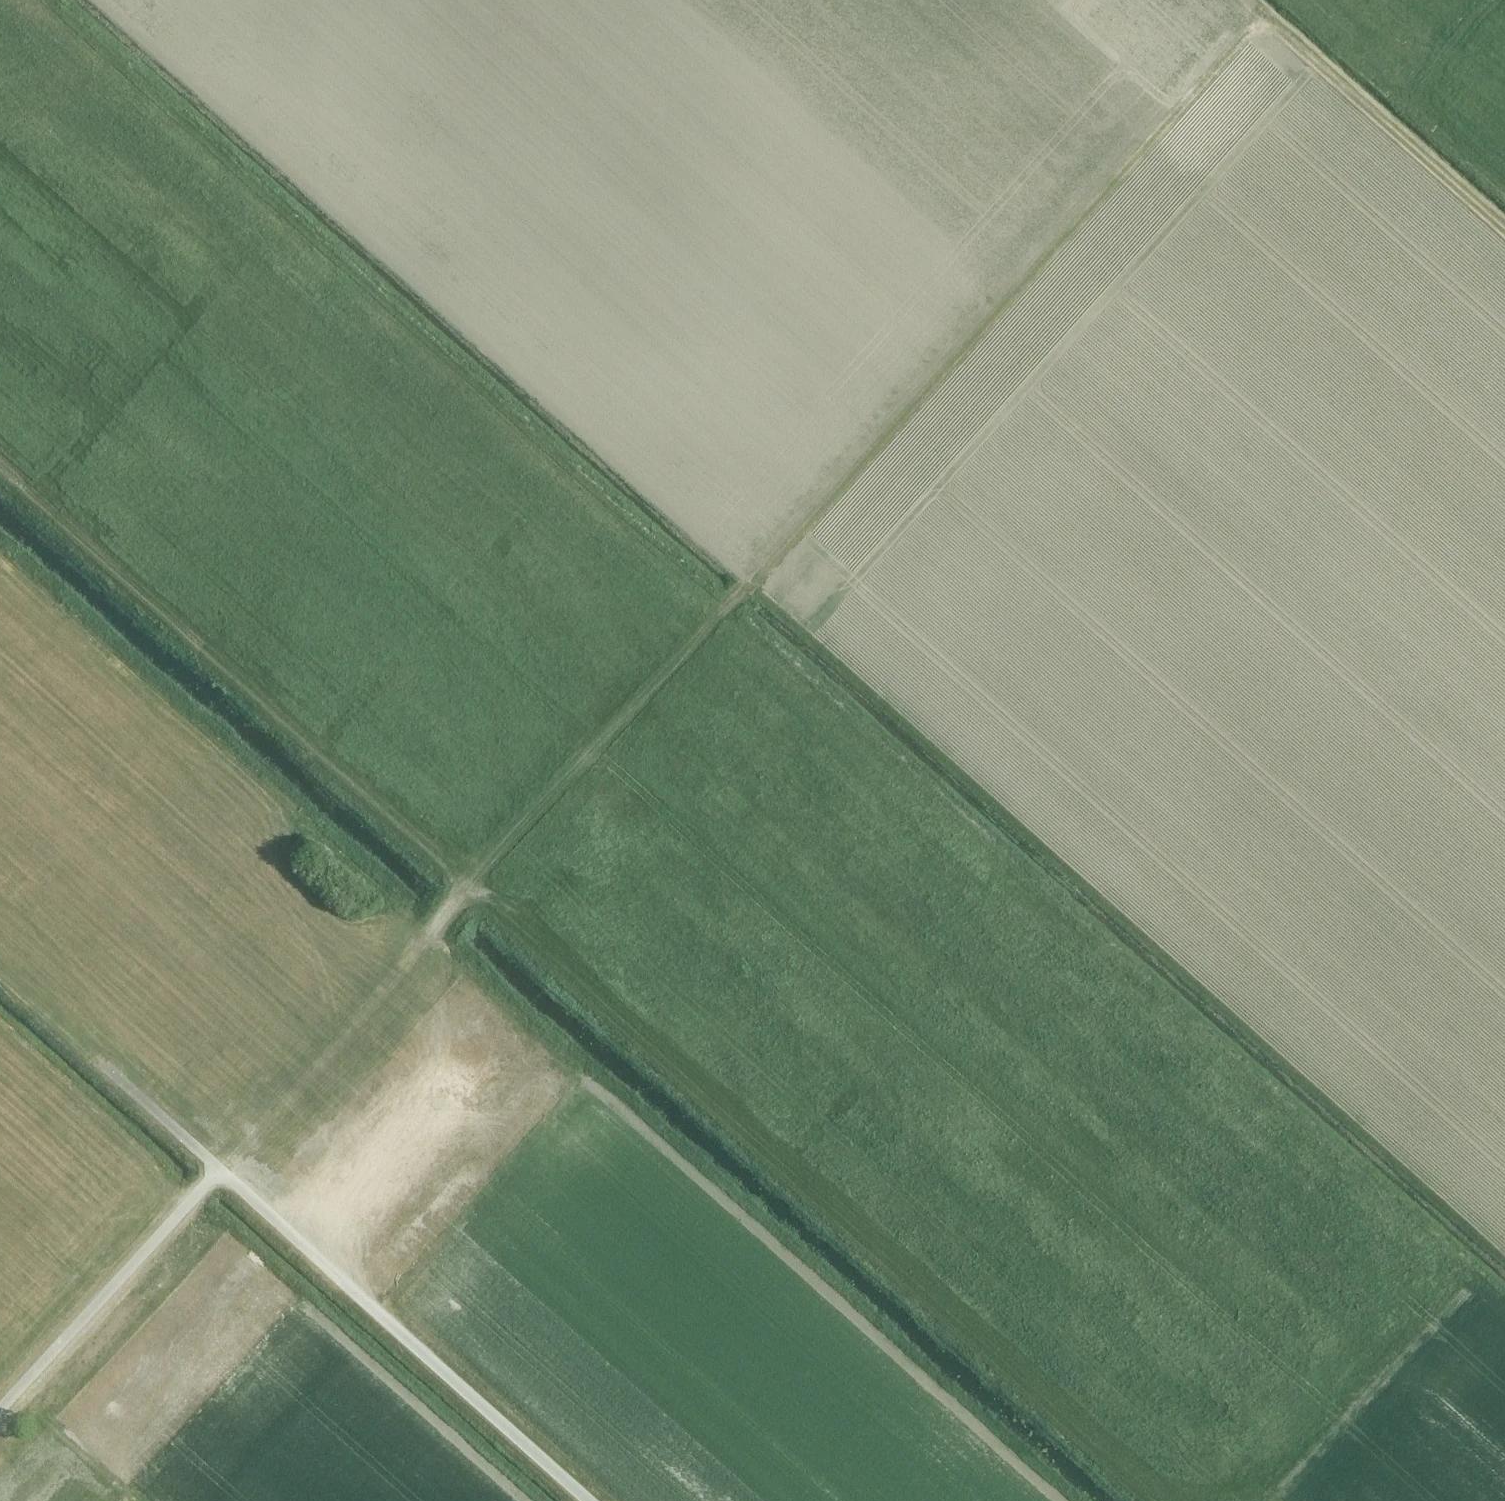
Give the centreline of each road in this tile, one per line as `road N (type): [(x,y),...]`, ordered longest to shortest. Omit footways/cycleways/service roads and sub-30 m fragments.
road 1 (track): [(690,1103),(828,944),(604,741),(221,1172)]

